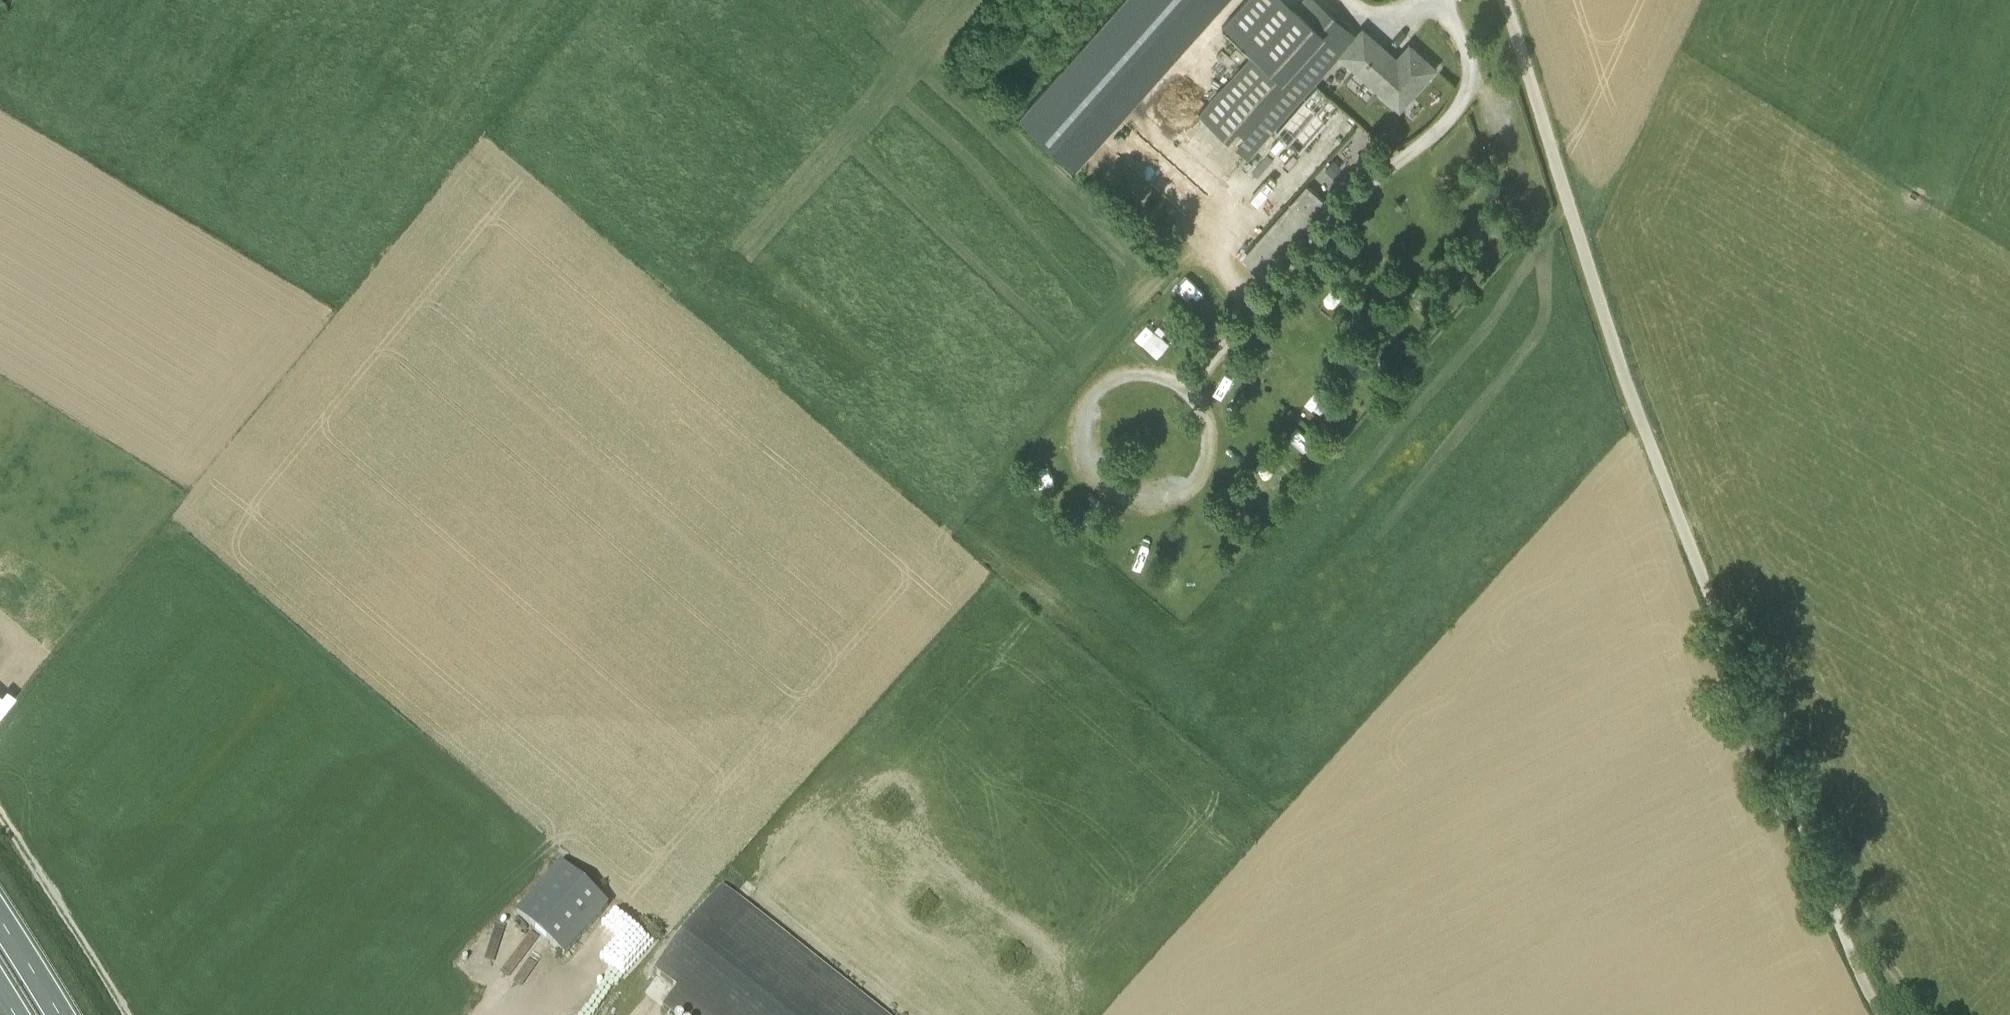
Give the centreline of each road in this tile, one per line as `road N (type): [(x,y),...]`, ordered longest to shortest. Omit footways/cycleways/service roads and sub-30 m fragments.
road 1 (track): [(1881,1014),(1613,342),(1505,0)]
road 2 (track): [(126,1014),(0,811)]

